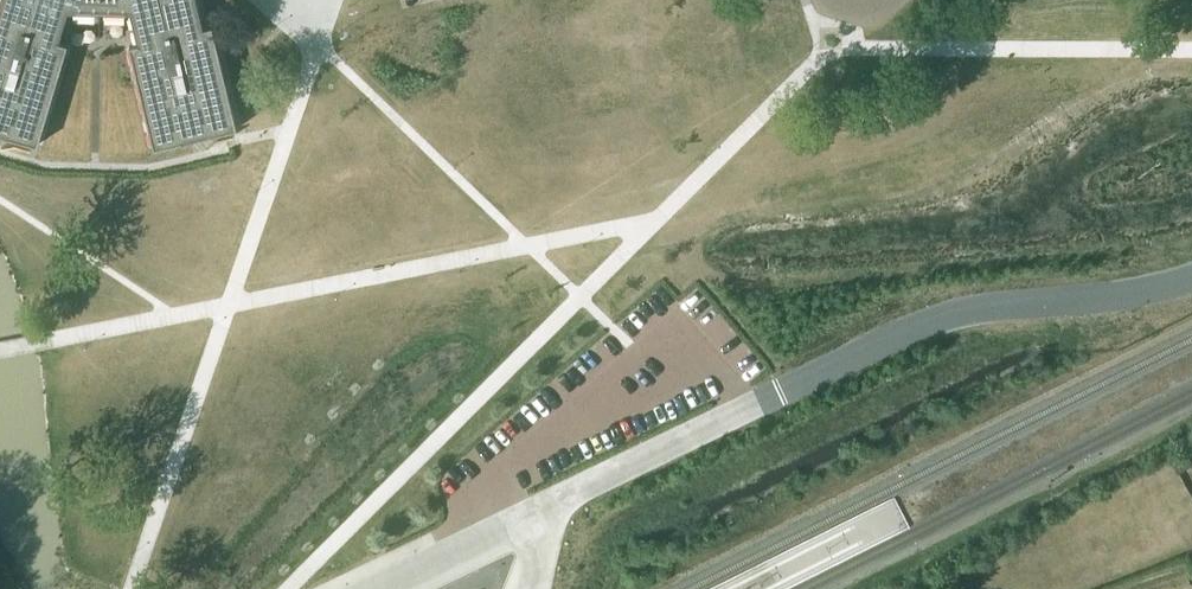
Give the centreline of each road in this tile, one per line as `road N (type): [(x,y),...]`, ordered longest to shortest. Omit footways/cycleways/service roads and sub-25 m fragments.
road 1 (tertiary): [(1191,278),(947,314),(382,588)]

